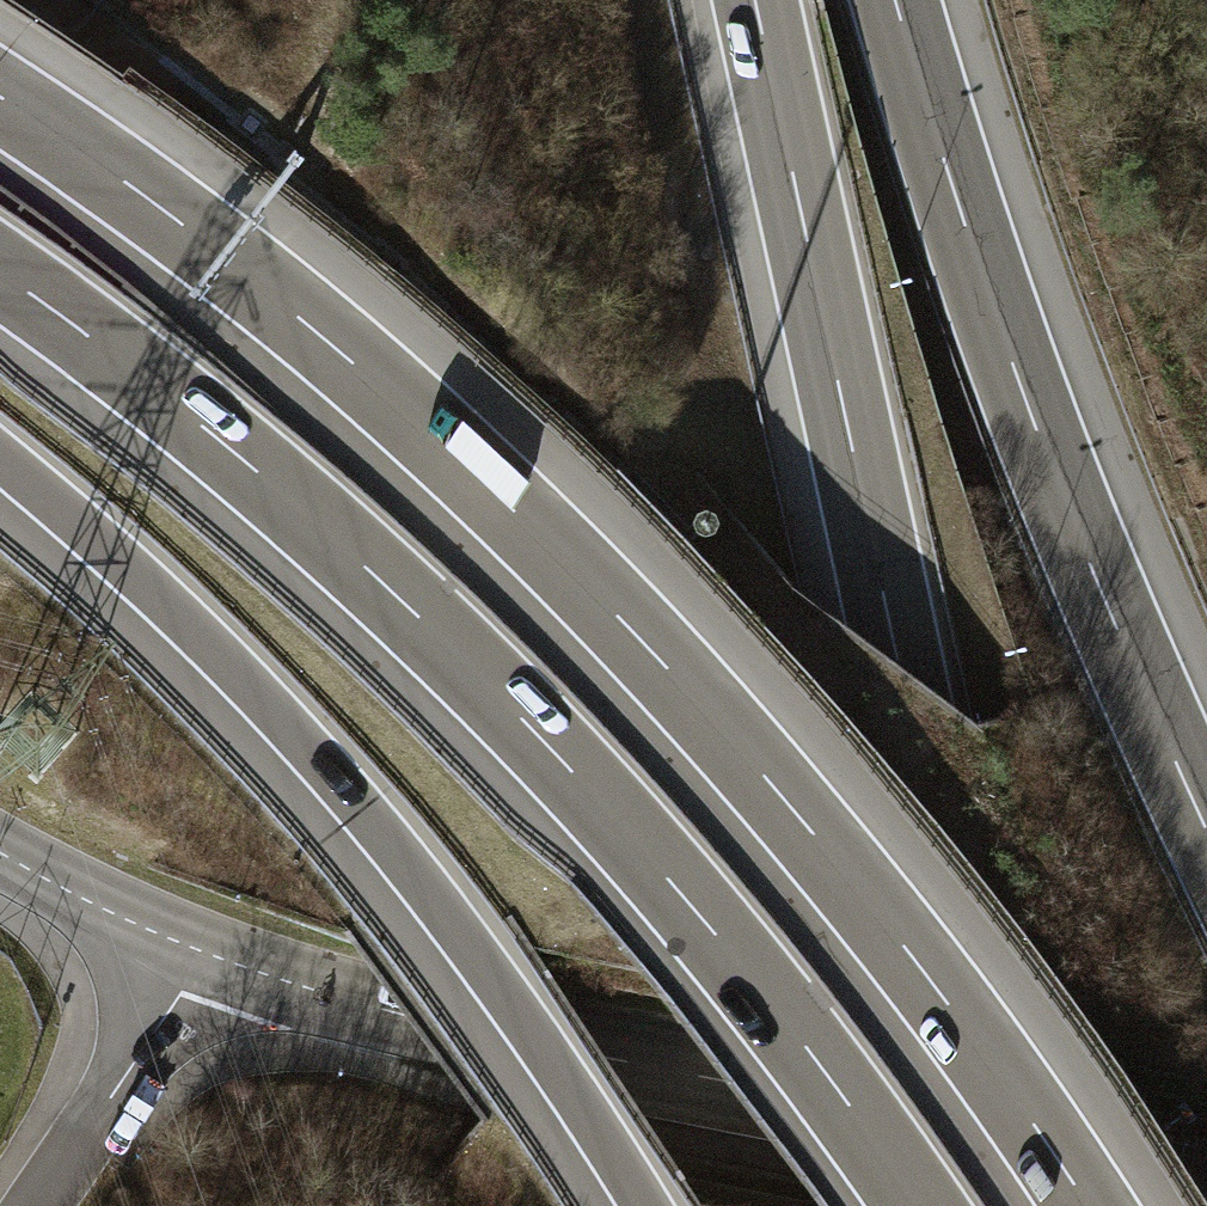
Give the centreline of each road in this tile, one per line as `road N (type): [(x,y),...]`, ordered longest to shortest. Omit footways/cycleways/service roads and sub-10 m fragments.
road 1 (motorway): [(1087,1205),(907,950),(630,628),(325,340),(154,203),(0,98)]
road 2 (motorway): [(0,273),(166,396),(458,653),(677,889),(919,1205)]
road 3 (motorway): [(755,0),(897,664),(997,1205)]
road 4 (tertiary): [(205,953),(419,1020),(1206,1181)]
road 5 (motorway): [(0,457),(204,640),(369,816),(547,1053),(647,1205)]
road 6 (motorway): [(1206,830),(1025,397),(895,0)]
road 7 (unclassified): [(205,953),(38,1205)]
road 8 (tertiary): [(0,852),(205,953)]

